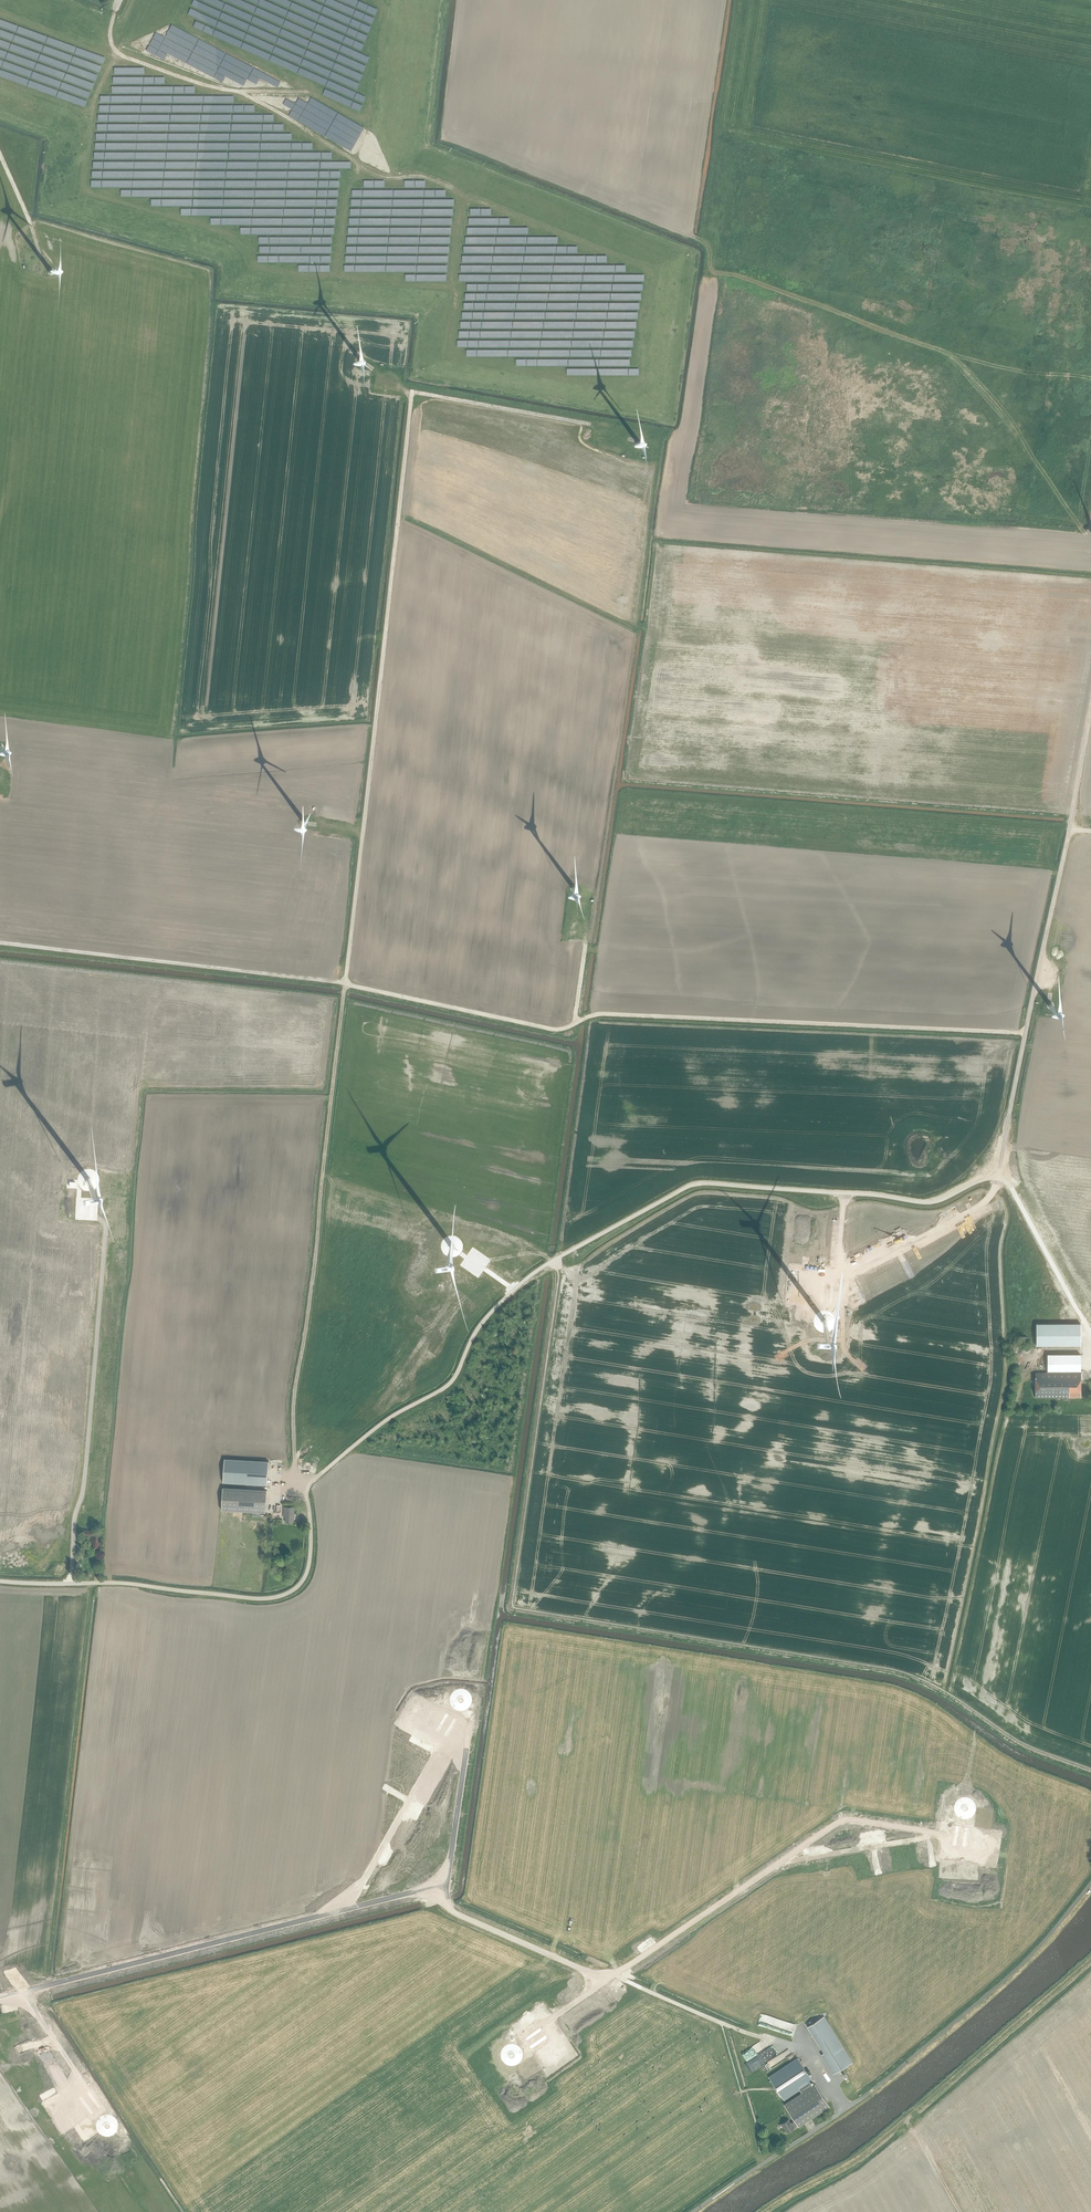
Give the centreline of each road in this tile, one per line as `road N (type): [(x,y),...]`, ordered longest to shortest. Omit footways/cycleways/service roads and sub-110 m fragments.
road 1 (unclassified): [(0,1580),(126,1582),(265,1599),(286,1594),(299,1585),(311,1557),(307,1486),(396,1410),(449,1382),(481,1322),(557,1259),(700,1183),(915,1201),(1002,1177)]
road 2 (unclassified): [(693,2211),(911,2059),(1043,1943),(1090,1884)]
road 3 (track): [(345,983),(293,1412),(297,1469),(307,1486)]

